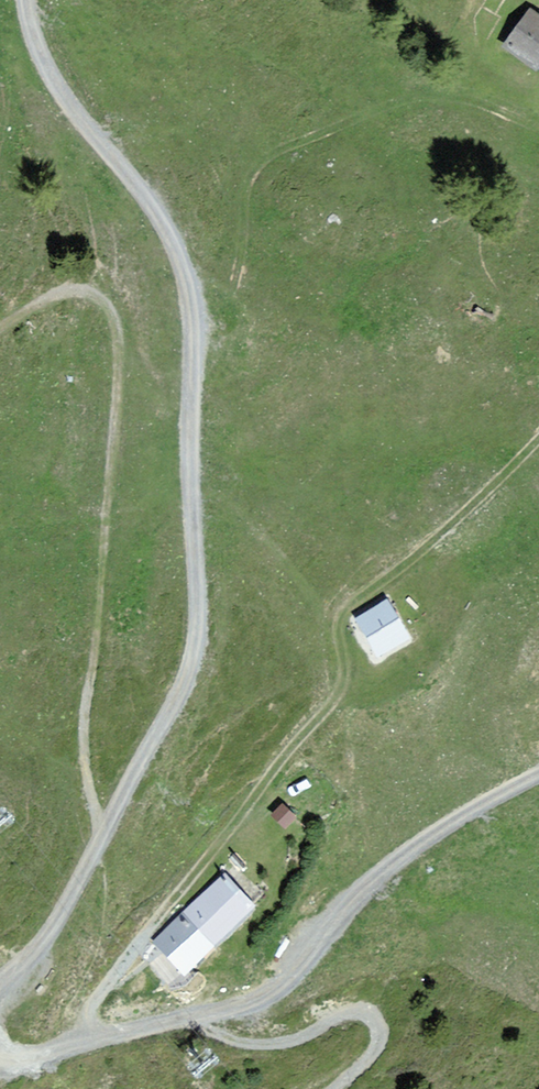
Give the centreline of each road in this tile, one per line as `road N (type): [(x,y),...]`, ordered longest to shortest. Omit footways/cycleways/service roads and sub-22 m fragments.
road 1 (track): [(25,0),(44,64),(148,195),(188,279),(196,329),(188,438),(198,626),(185,683),(102,833),(41,942),(0,984)]
road 2 (track): [(59,1051),(339,691),(335,630),(355,592),(538,443)]
road 3 (track): [(0,1054),(25,1059),(240,1009),(384,870),(538,773)]

